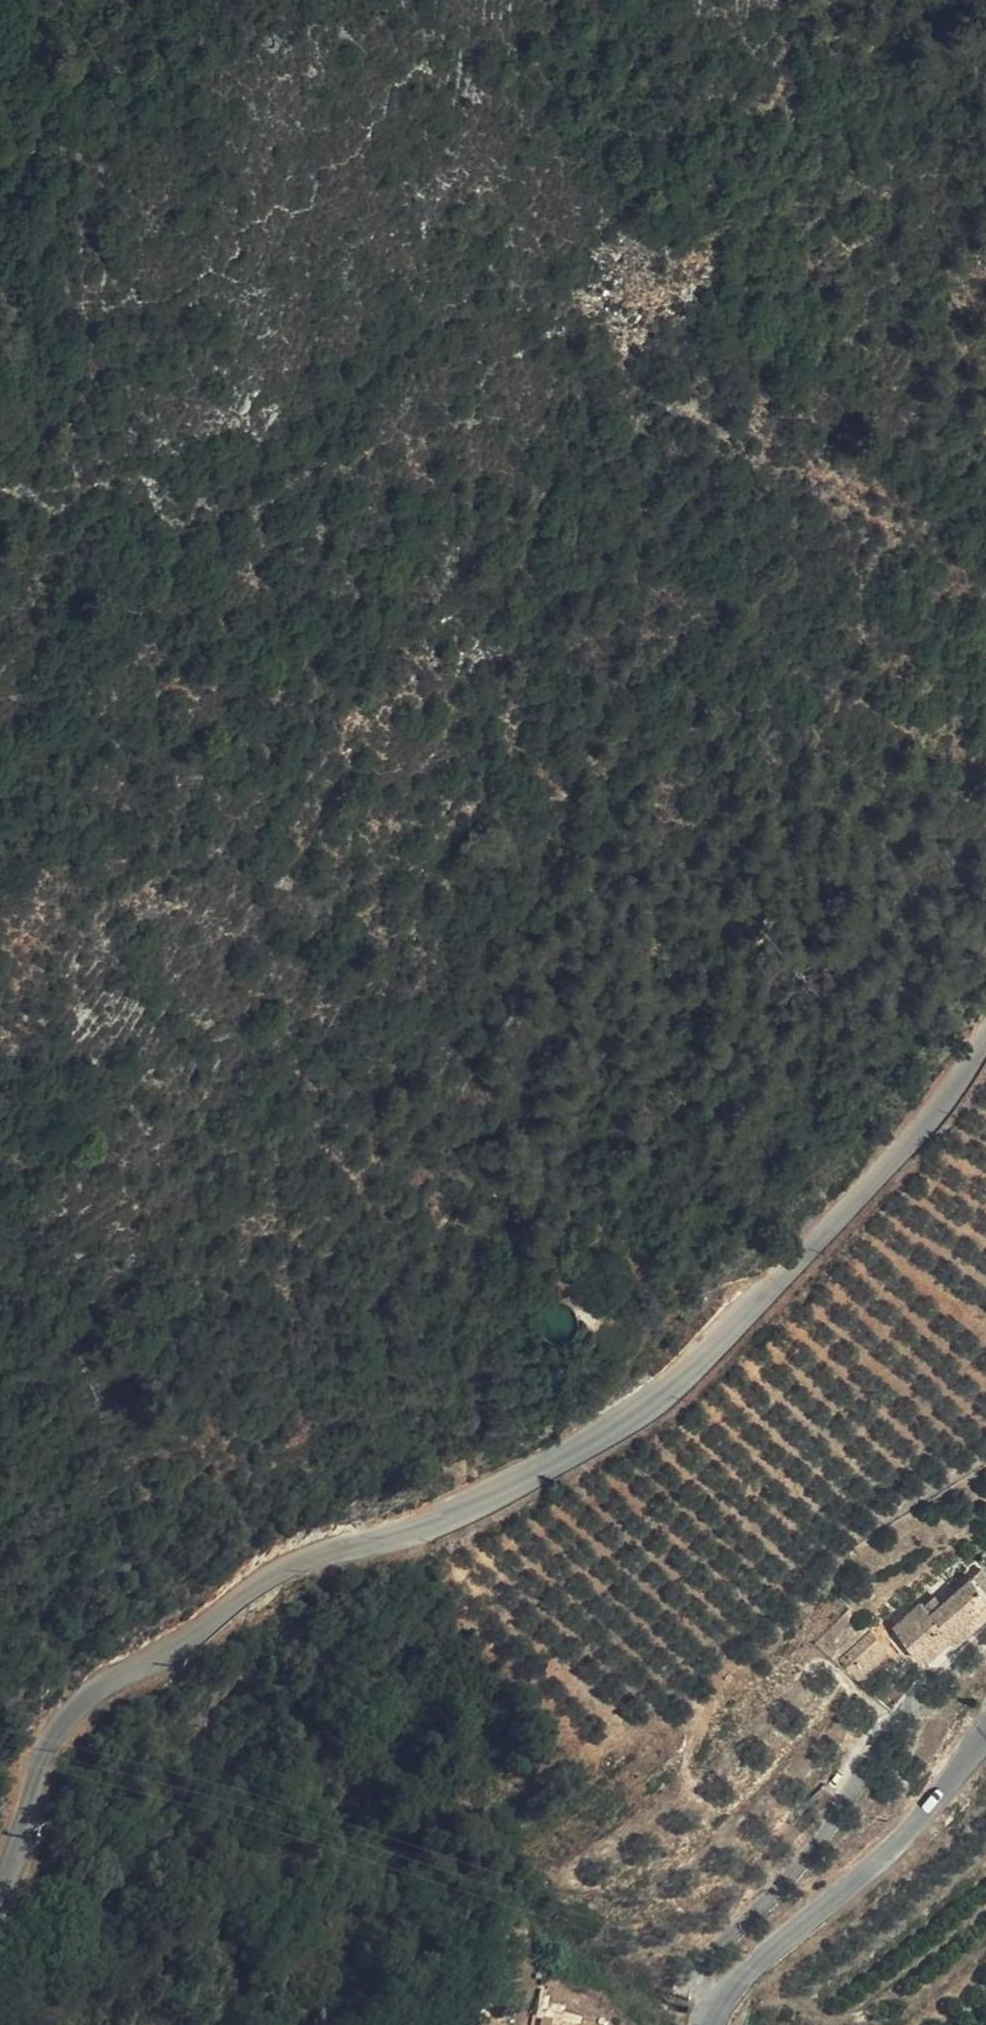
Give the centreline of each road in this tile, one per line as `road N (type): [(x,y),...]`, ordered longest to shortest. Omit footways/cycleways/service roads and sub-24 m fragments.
road 1 (unclassified): [(0,1875),(46,1734),(101,1686),(286,1567),(446,1524),(657,1403),(935,1113),(985,1040)]
road 2 (unclassified): [(985,1738),(939,1800),(733,1982),(711,2024)]

